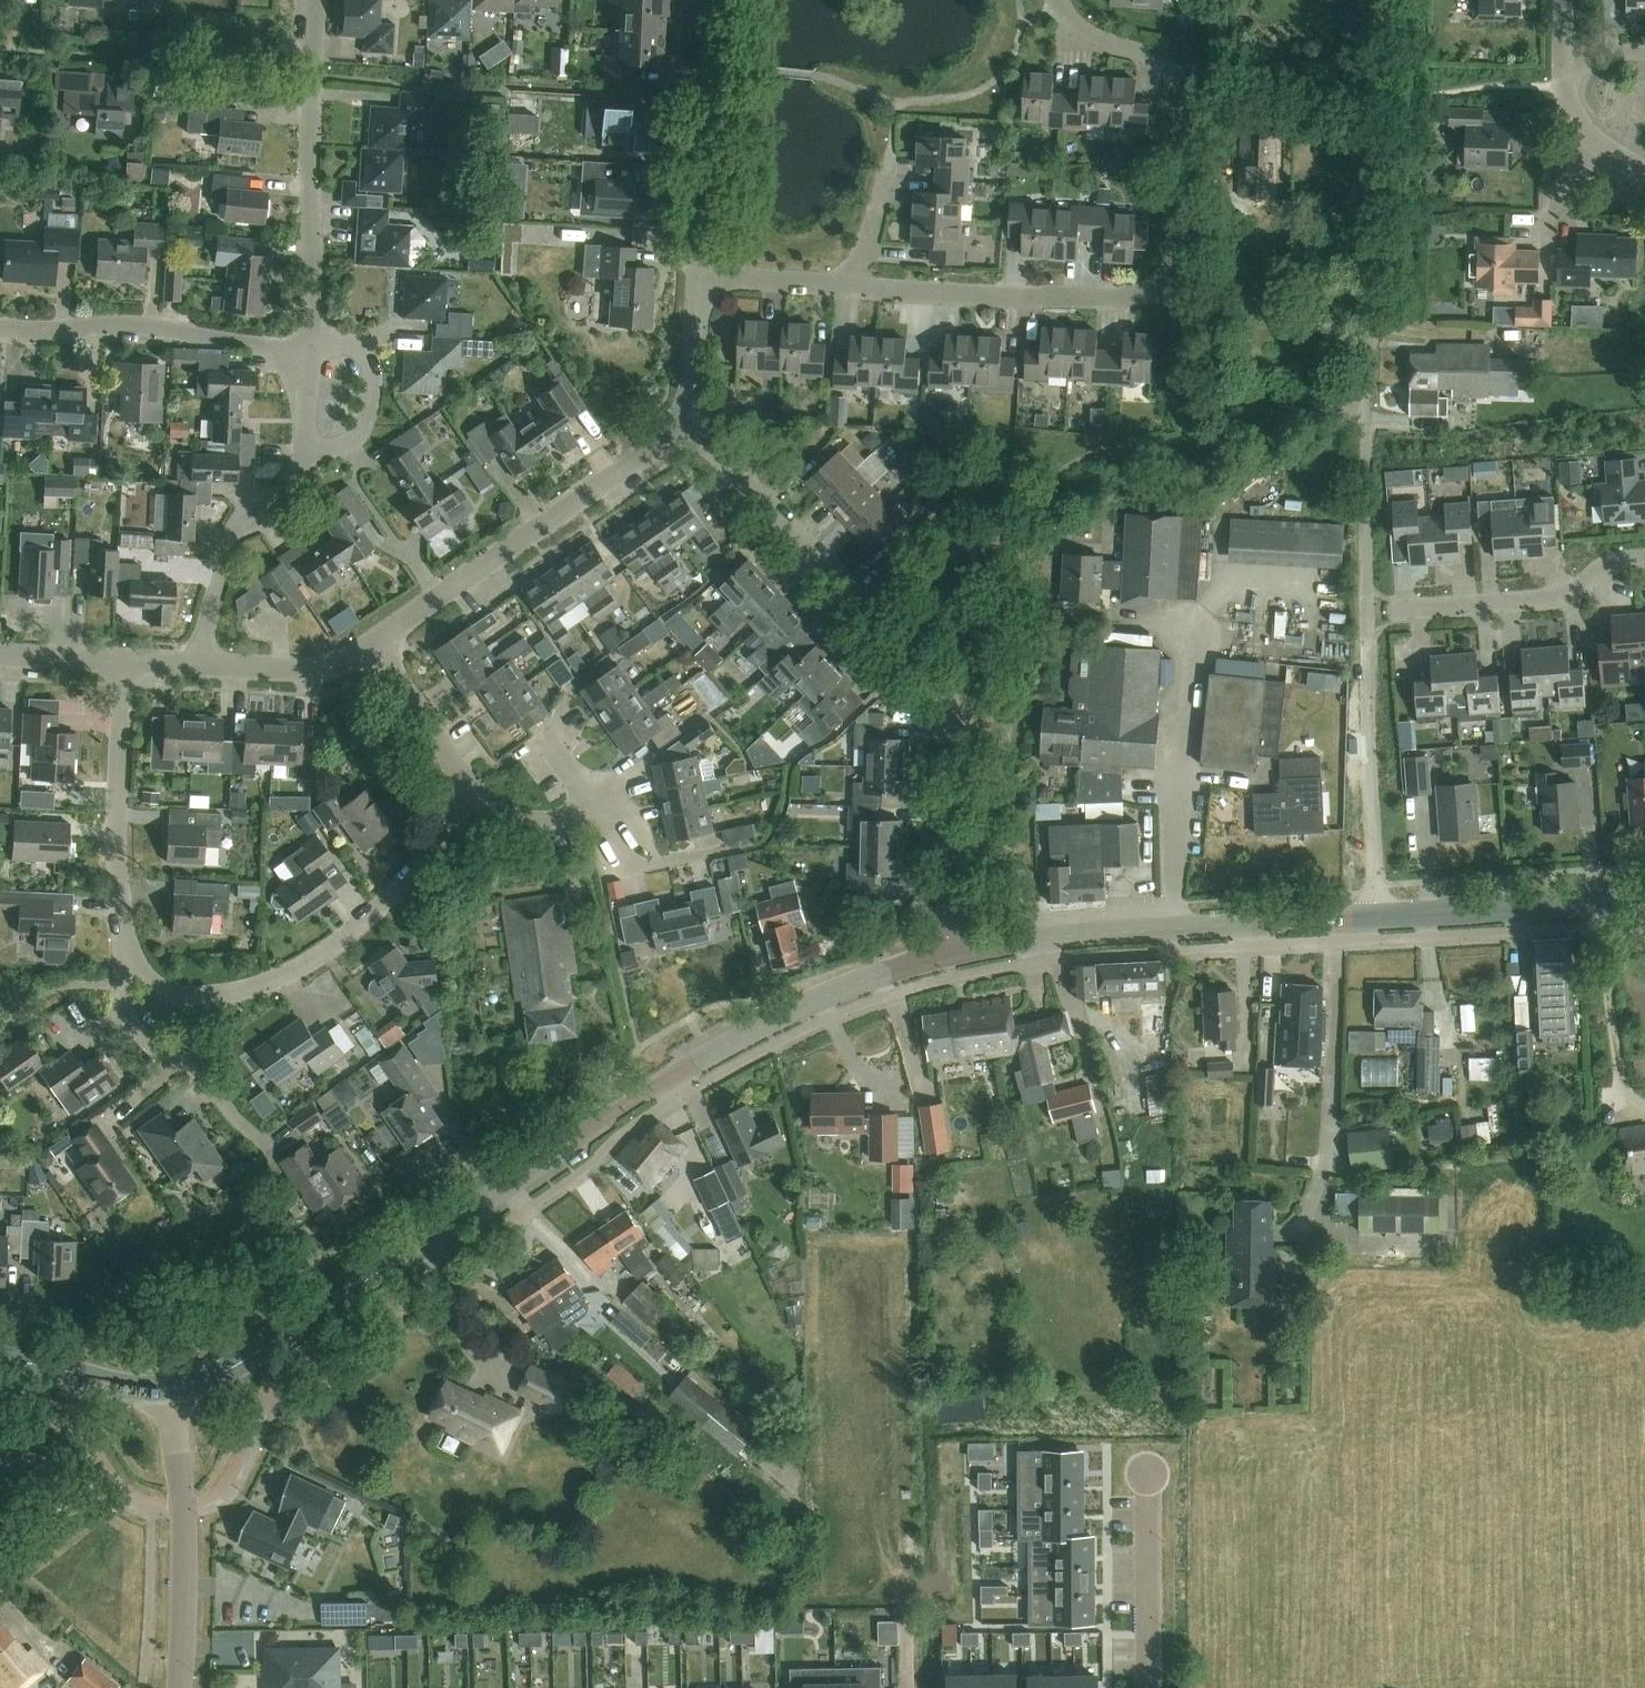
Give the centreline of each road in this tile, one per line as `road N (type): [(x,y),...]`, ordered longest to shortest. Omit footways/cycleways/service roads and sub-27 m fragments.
road 1 (residential): [(1376,914),(1366,418),(1382,0)]
road 2 (secondary): [(173,1387),(234,1367),(574,1139),(778,1015),(954,952)]
road 3 (residential): [(1059,0),(1086,36),(1158,57),(1182,87),(1179,244),(1162,286),(1127,297),(968,294),(700,276)]
road 4 (residential): [(126,659),(115,828),(120,889),(130,967),(158,999),(255,990),(319,956),(395,895),(438,849),(461,806)]
road 5 (residential): [(954,952),(951,706),(693,419)]
road 6 (secondary): [(954,952),(1115,930),(1376,914)]
road 7 (residential): [(371,645),(693,419)]
road 8 (residential): [(173,1387),(185,1582),(180,1687)]
road 9 (residential): [(290,355),(251,341),(121,323),(50,334),(0,329)]
road 10 (residential): [(700,276),(717,0)]
road 11 (secondary): [(1376,914),(1644,897)]
road 12 (residential): [(1401,606),(1575,601),(1614,563),(1644,562)]
road 13 (residential): [(198,663),(232,536),(294,498),(307,453)]
road 14 (residential): [(317,336),(313,101)]
road 15 (residential): [(1148,1687),(1150,1470)]
road 16 (residential): [(1644,169),(1580,139),(1569,0)]
road 17 (residential): [(317,336),(341,337),(359,348),(370,361),(374,396),(360,433),(307,453)]
road 18 (residential): [(461,806),(456,761),(371,645)]
road 19 (residential): [(198,663),(323,669),(371,645)]
road 20 (secondary): [(0,1362),(173,1387)]
road 21 (residential): [(313,101),(214,85),(156,93)]
road 22 (residential): [(461,806),(531,817),(605,812)]
road 23 (residential): [(693,419),(700,276)]
road 24 (residential): [(0,655),(126,659)]

